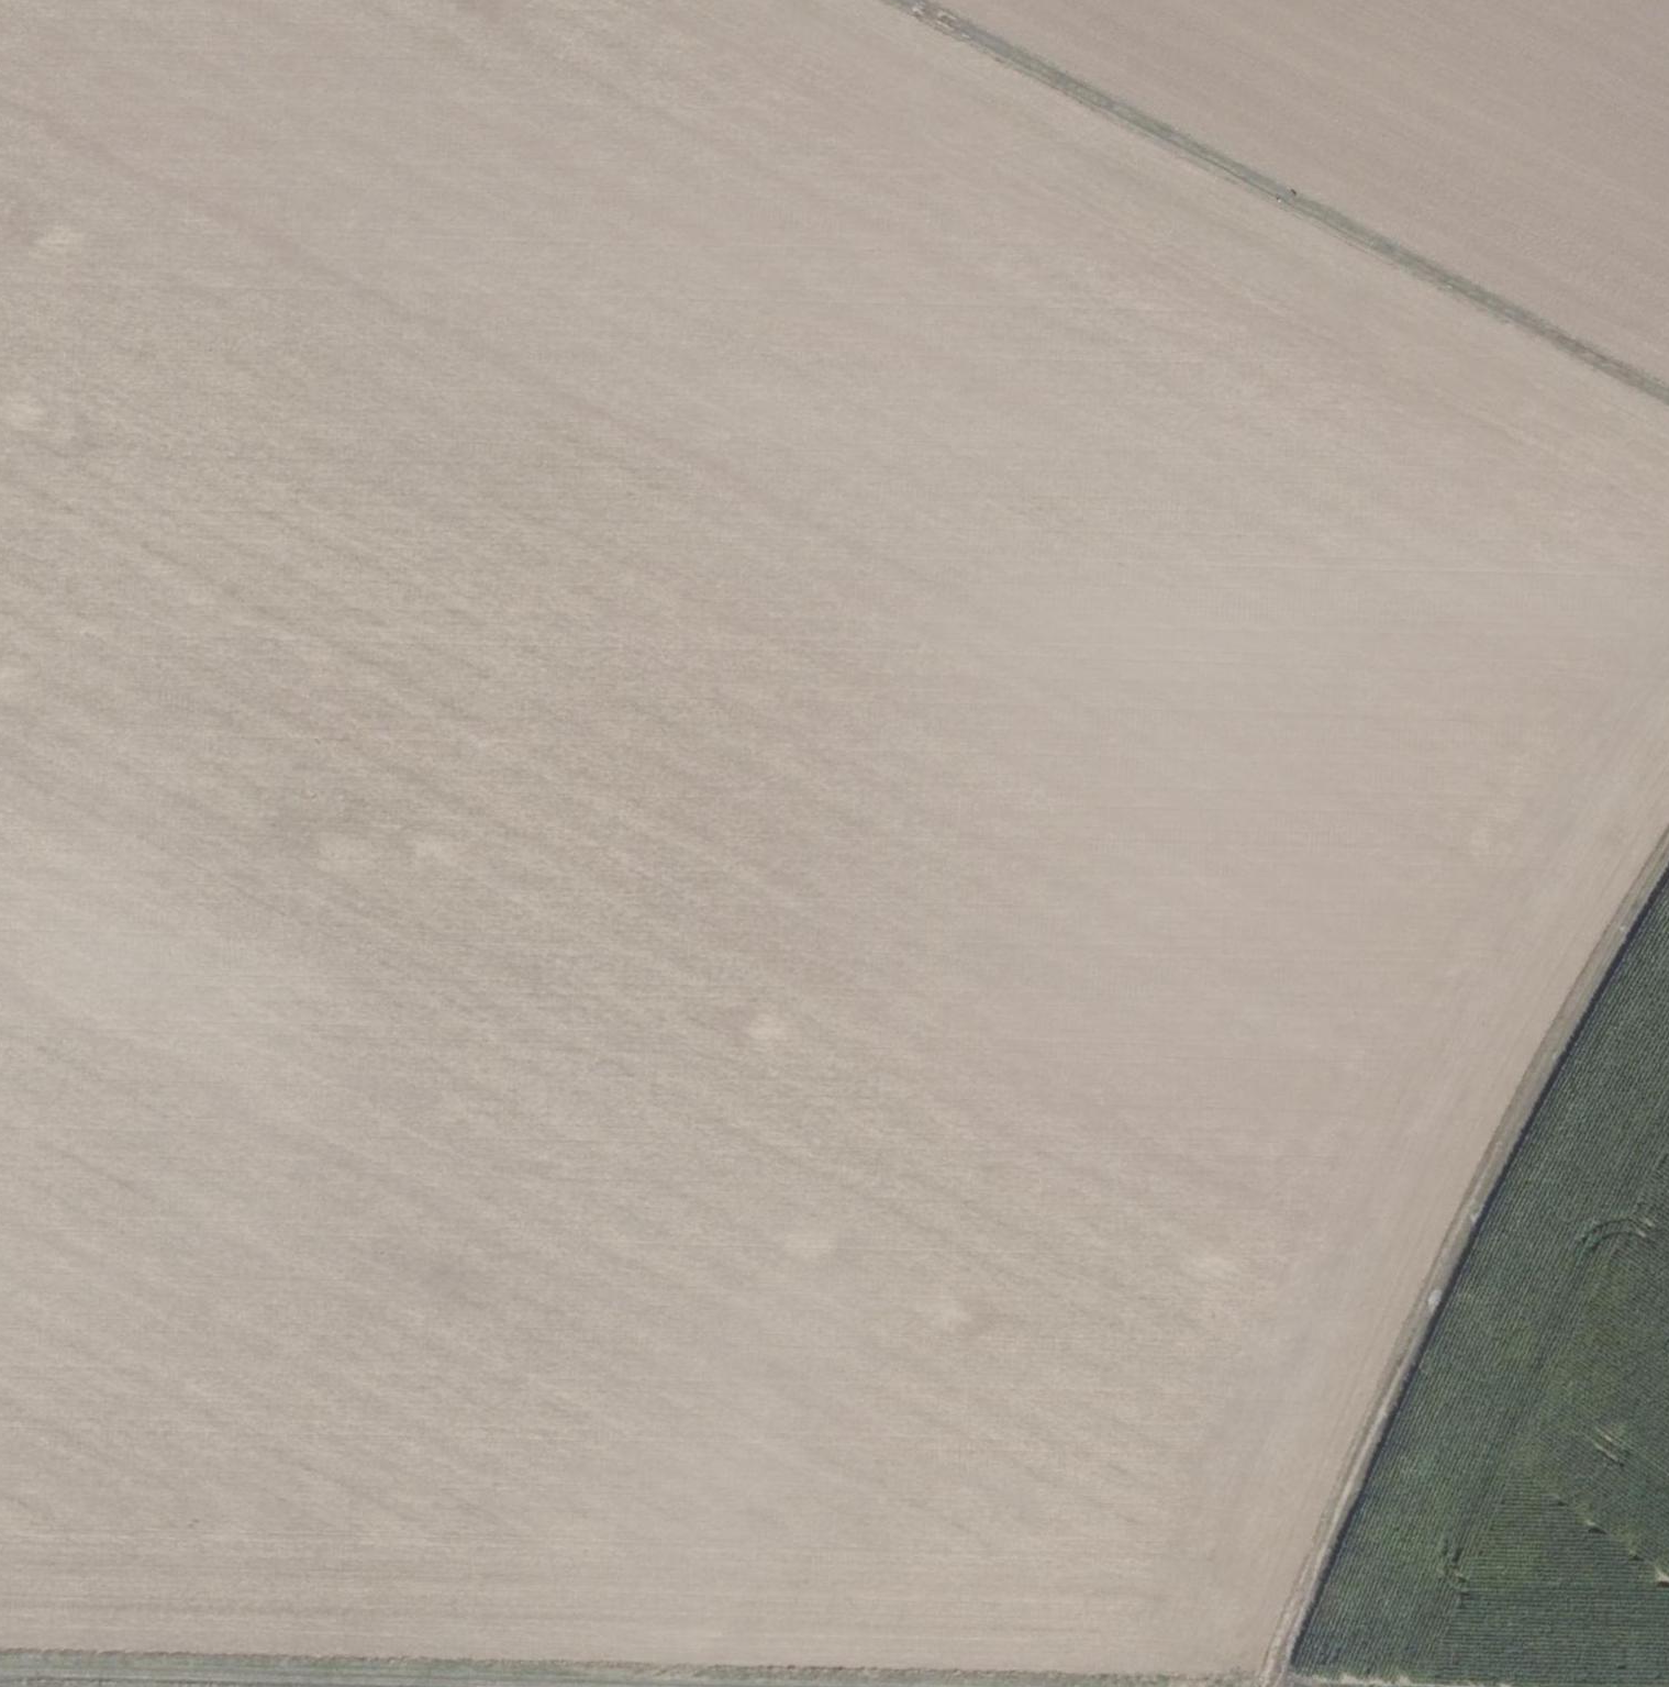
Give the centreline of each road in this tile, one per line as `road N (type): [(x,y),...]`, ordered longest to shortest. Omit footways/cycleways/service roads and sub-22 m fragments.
road 1 (track): [(1269,1686),(1566,1031),(1668,859)]
road 2 (track): [(898,0),(1668,405)]

